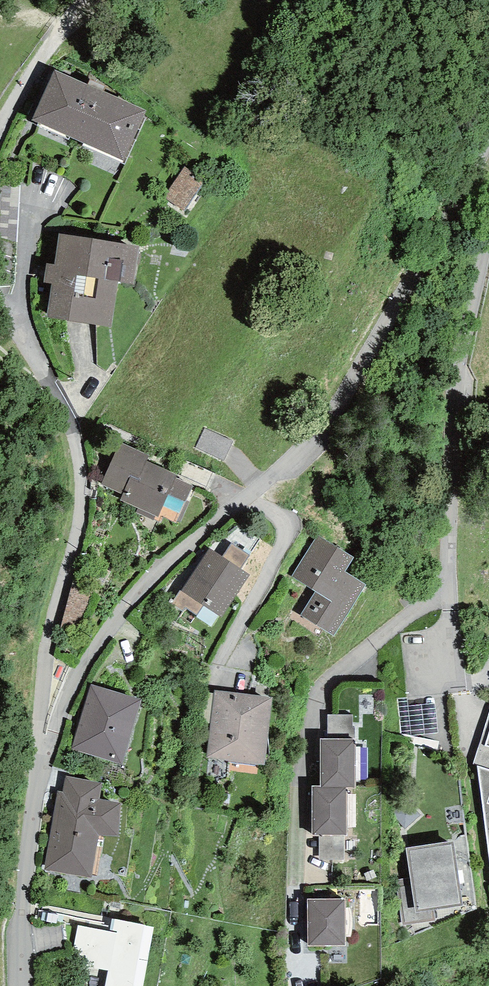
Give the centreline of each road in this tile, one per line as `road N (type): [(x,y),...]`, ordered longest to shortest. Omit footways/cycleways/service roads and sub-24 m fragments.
road 1 (residential): [(488,244),(459,367),(449,583),(317,698),(300,793),(299,985)]
road 2 (residential): [(37,772),(83,666),(122,612),(243,499),(307,456),(488,140)]
road 3 (residential): [(37,772),(47,664),(78,533),(82,475),(71,428),(0,320)]
road 4 (residential): [(23,985),(37,772)]
road 5 (residential): [(0,130),(73,12)]

